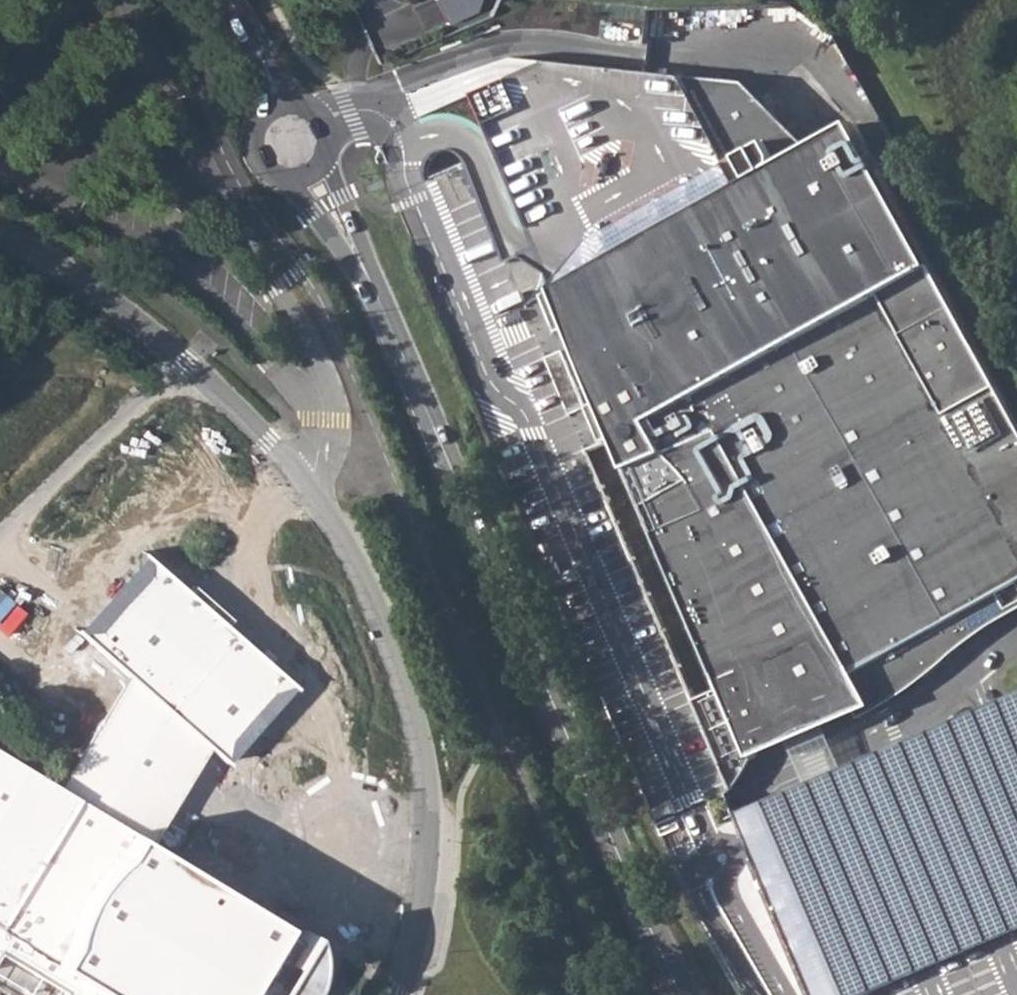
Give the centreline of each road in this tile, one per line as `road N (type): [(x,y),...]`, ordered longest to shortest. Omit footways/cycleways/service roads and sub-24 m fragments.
road 1 (residential): [(0,233),(93,288),(194,365),(301,469),(349,541),(381,604),(424,740),(431,856),(407,994)]
road 2 (secondary): [(688,994),(331,193),(316,164),(300,157)]
road 3 (secondary): [(279,115),(274,83),(229,0)]

